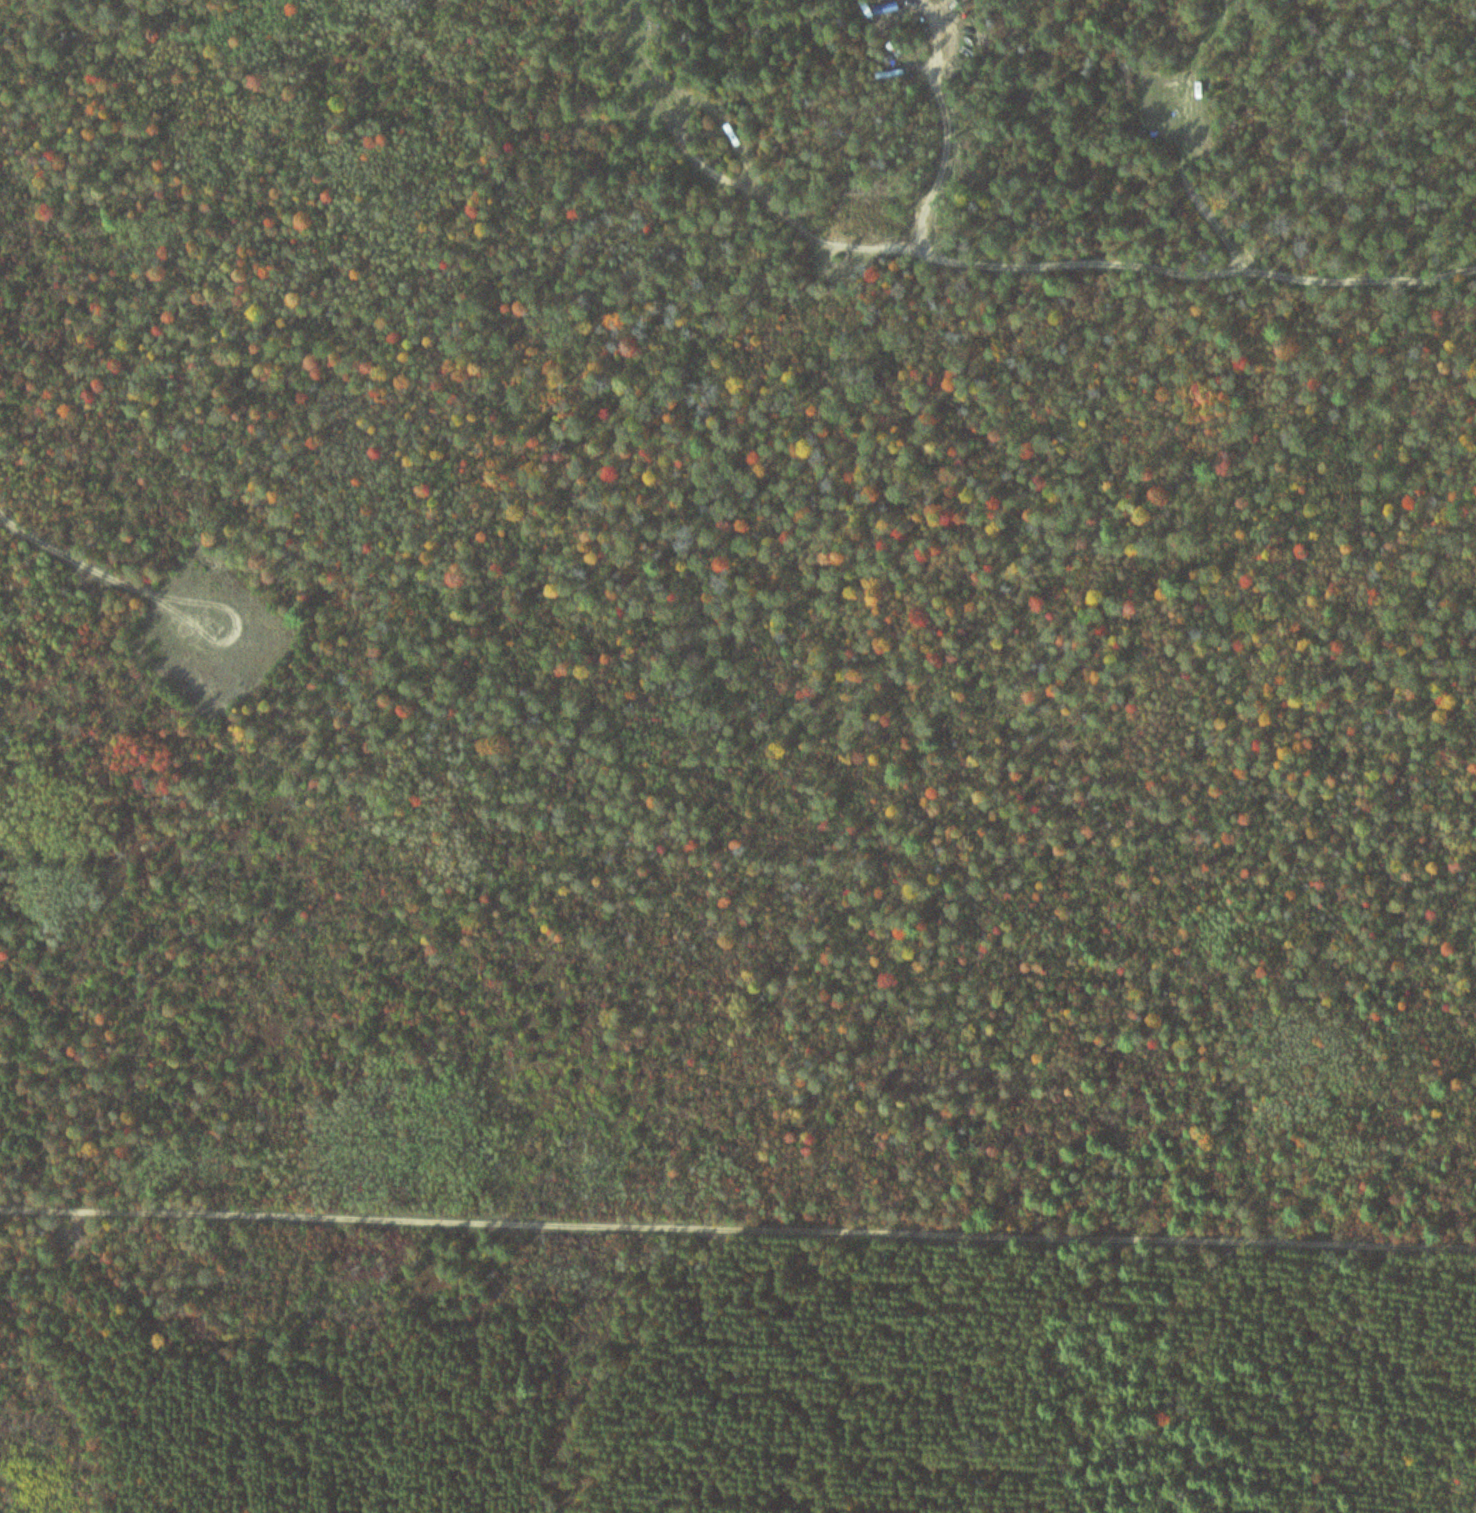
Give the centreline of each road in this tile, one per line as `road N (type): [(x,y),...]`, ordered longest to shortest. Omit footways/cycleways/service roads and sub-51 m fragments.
road 1 (track): [(1475,1261),(0,1215)]

